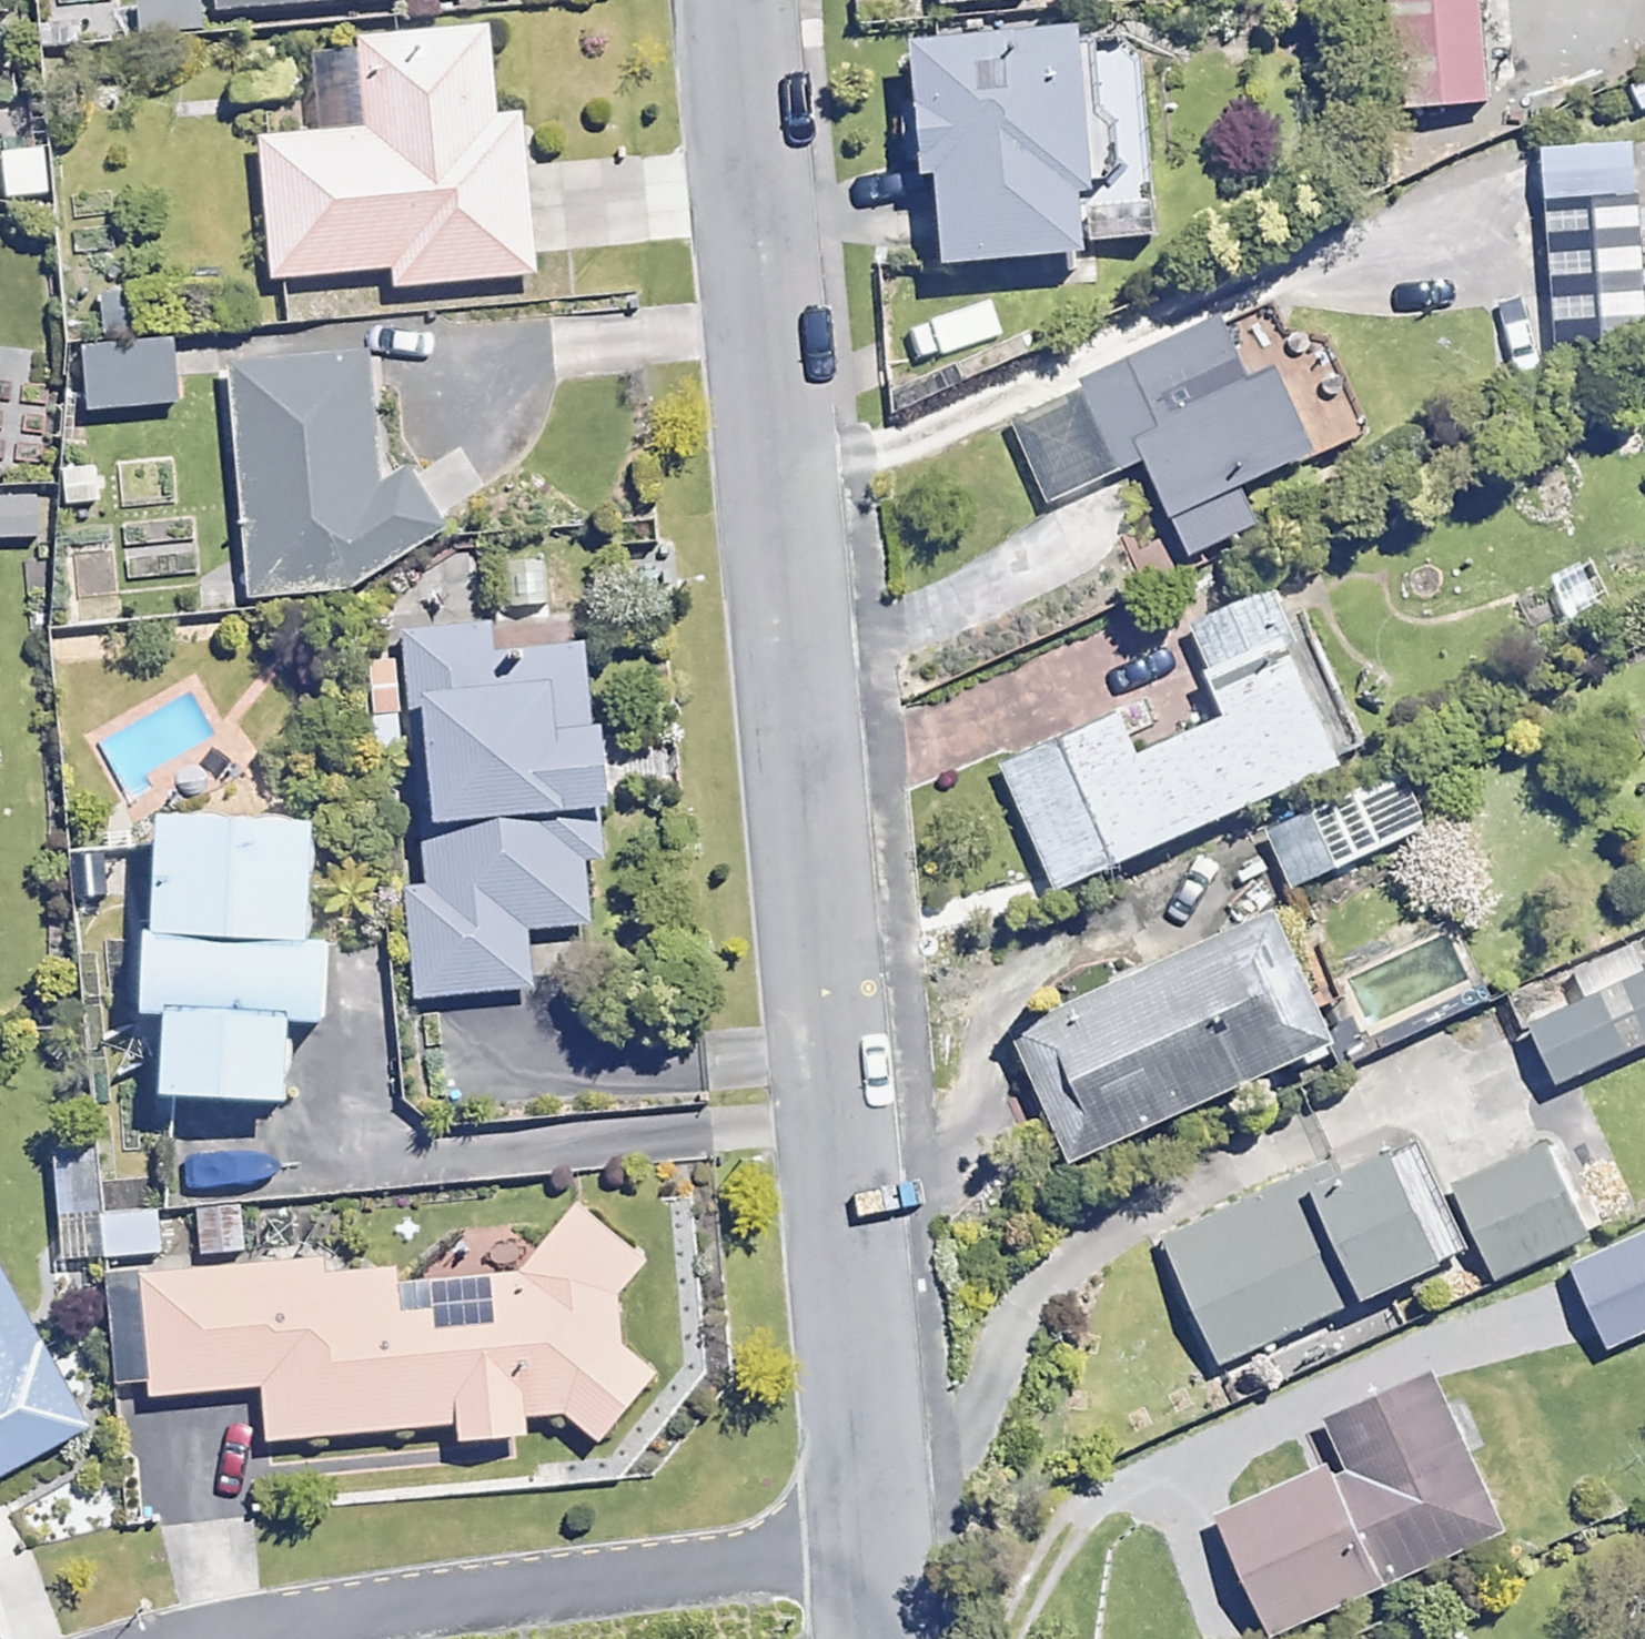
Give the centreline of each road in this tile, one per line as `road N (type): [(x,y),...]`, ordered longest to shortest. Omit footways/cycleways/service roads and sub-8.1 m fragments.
road 1 (residential): [(721,0),(834,1618)]
road 2 (residential): [(610,1638),(834,1618)]

